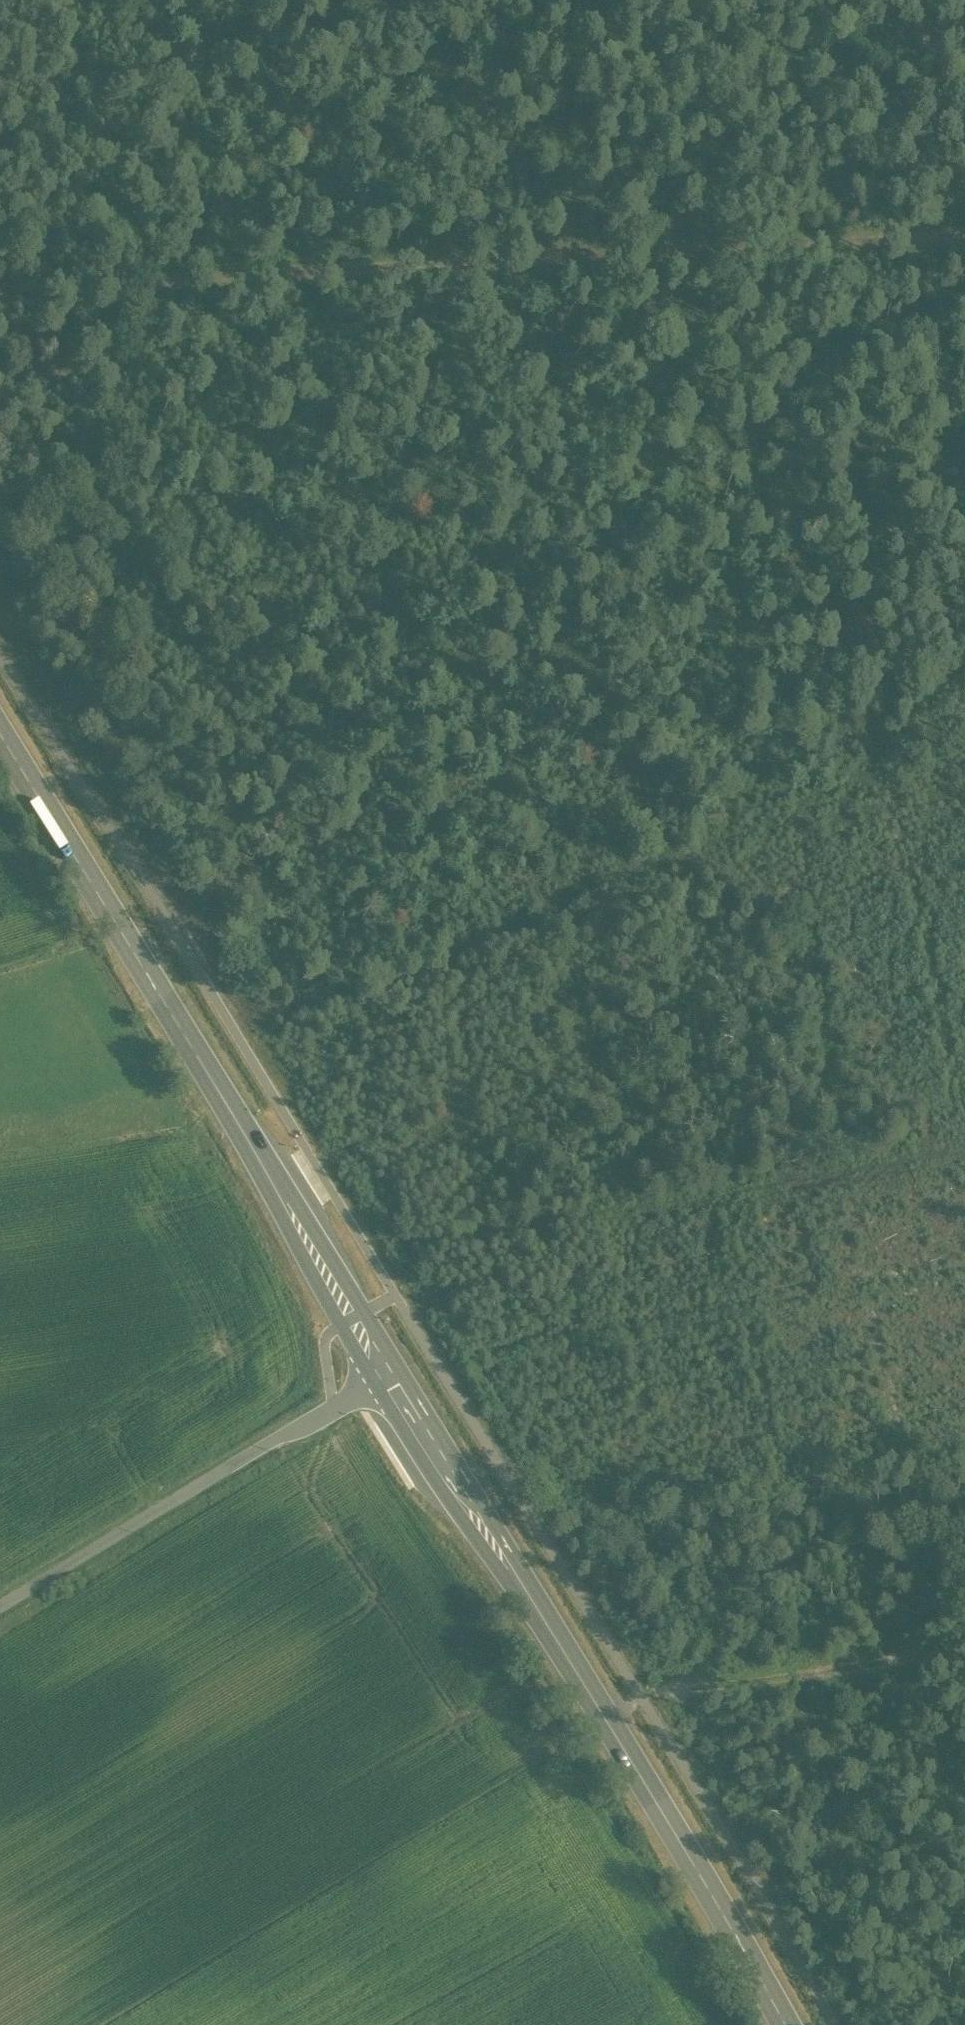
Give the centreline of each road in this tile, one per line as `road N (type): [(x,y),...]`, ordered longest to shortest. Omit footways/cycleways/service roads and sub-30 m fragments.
road 1 (primary): [(794,2024),(384,1361)]
road 2 (primary): [(384,1361),(0,734)]
road 3 (unclassified): [(384,1361),(0,1600)]

